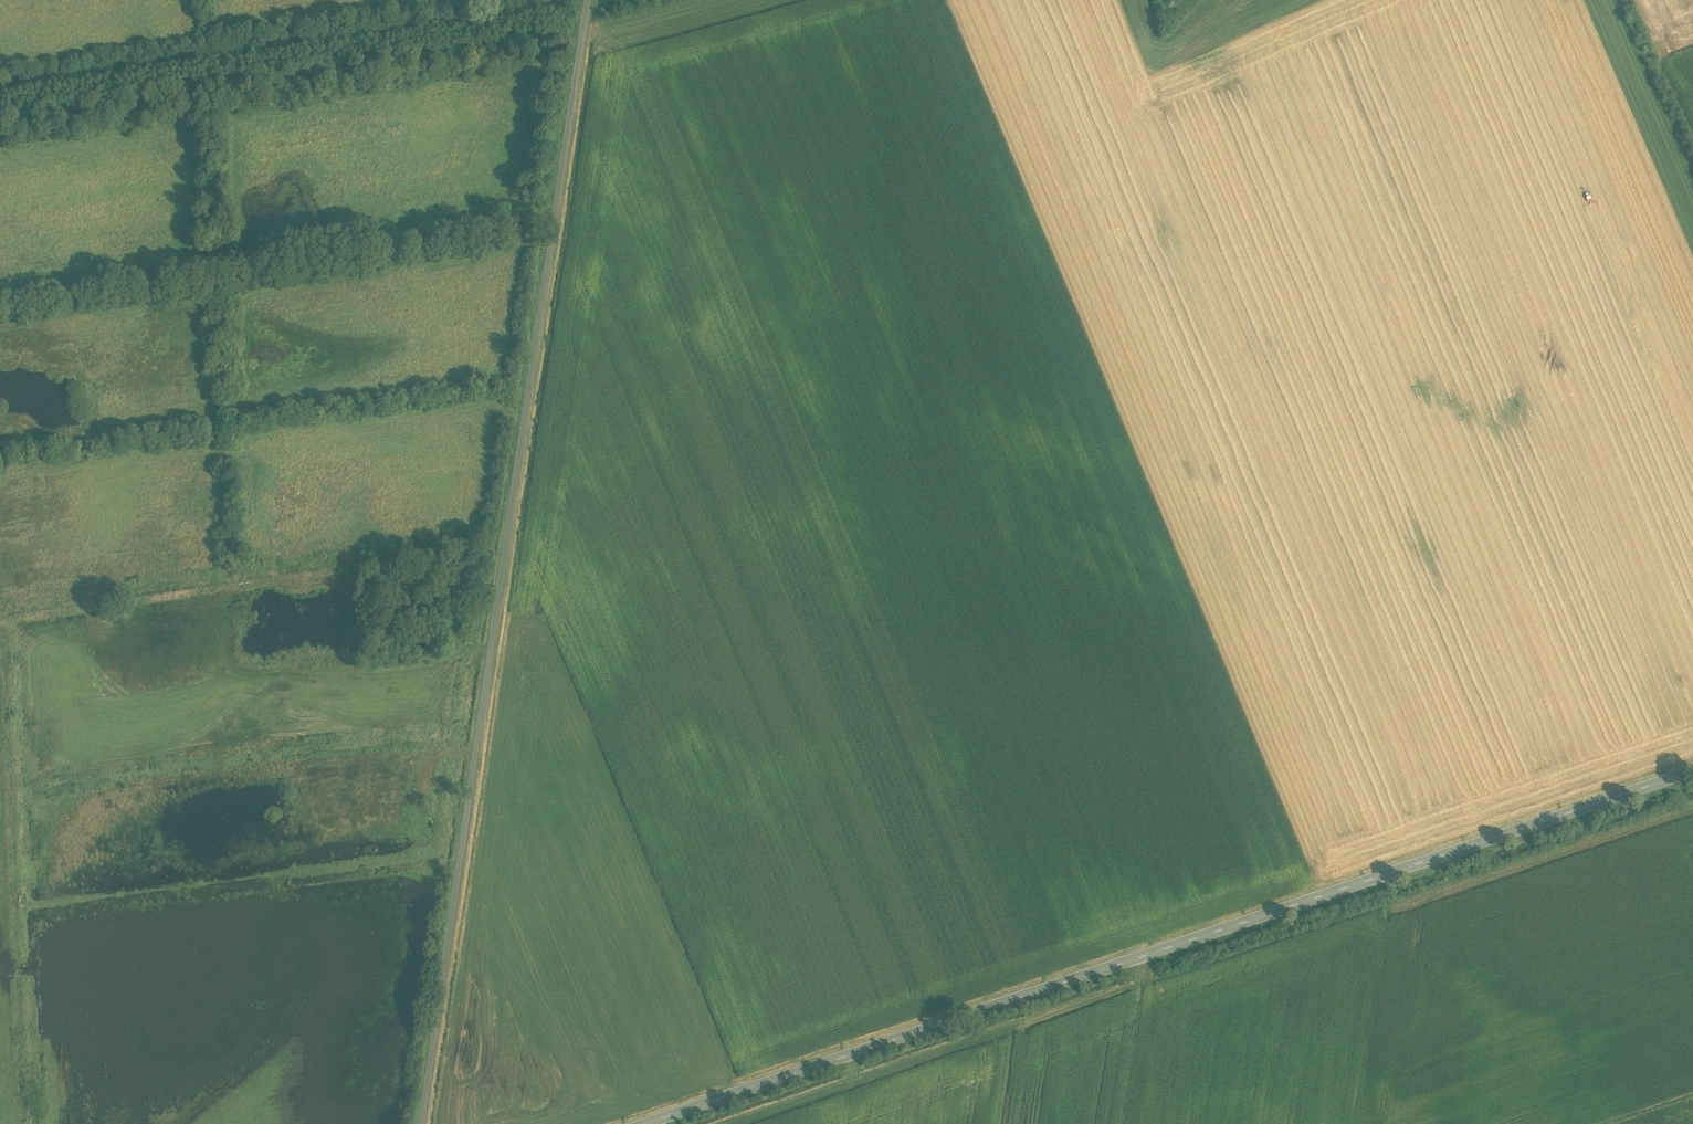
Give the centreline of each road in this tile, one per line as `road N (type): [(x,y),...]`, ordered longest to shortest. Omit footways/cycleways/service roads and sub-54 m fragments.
road 1 (unclassified): [(589,0),(418,1123)]
road 2 (tertiary): [(644,1123),(1692,772)]

